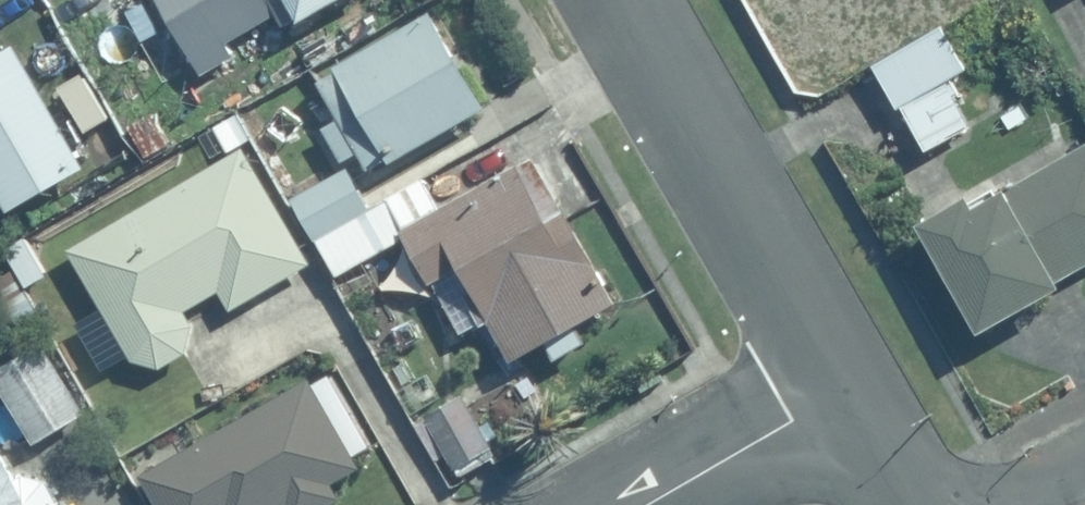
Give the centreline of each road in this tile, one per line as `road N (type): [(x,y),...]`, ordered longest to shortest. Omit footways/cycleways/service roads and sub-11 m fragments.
road 1 (residential): [(622,0),(846,393)]
road 2 (residential): [(649,504),(846,393)]
road 3 (residential): [(846,393),(909,504)]

